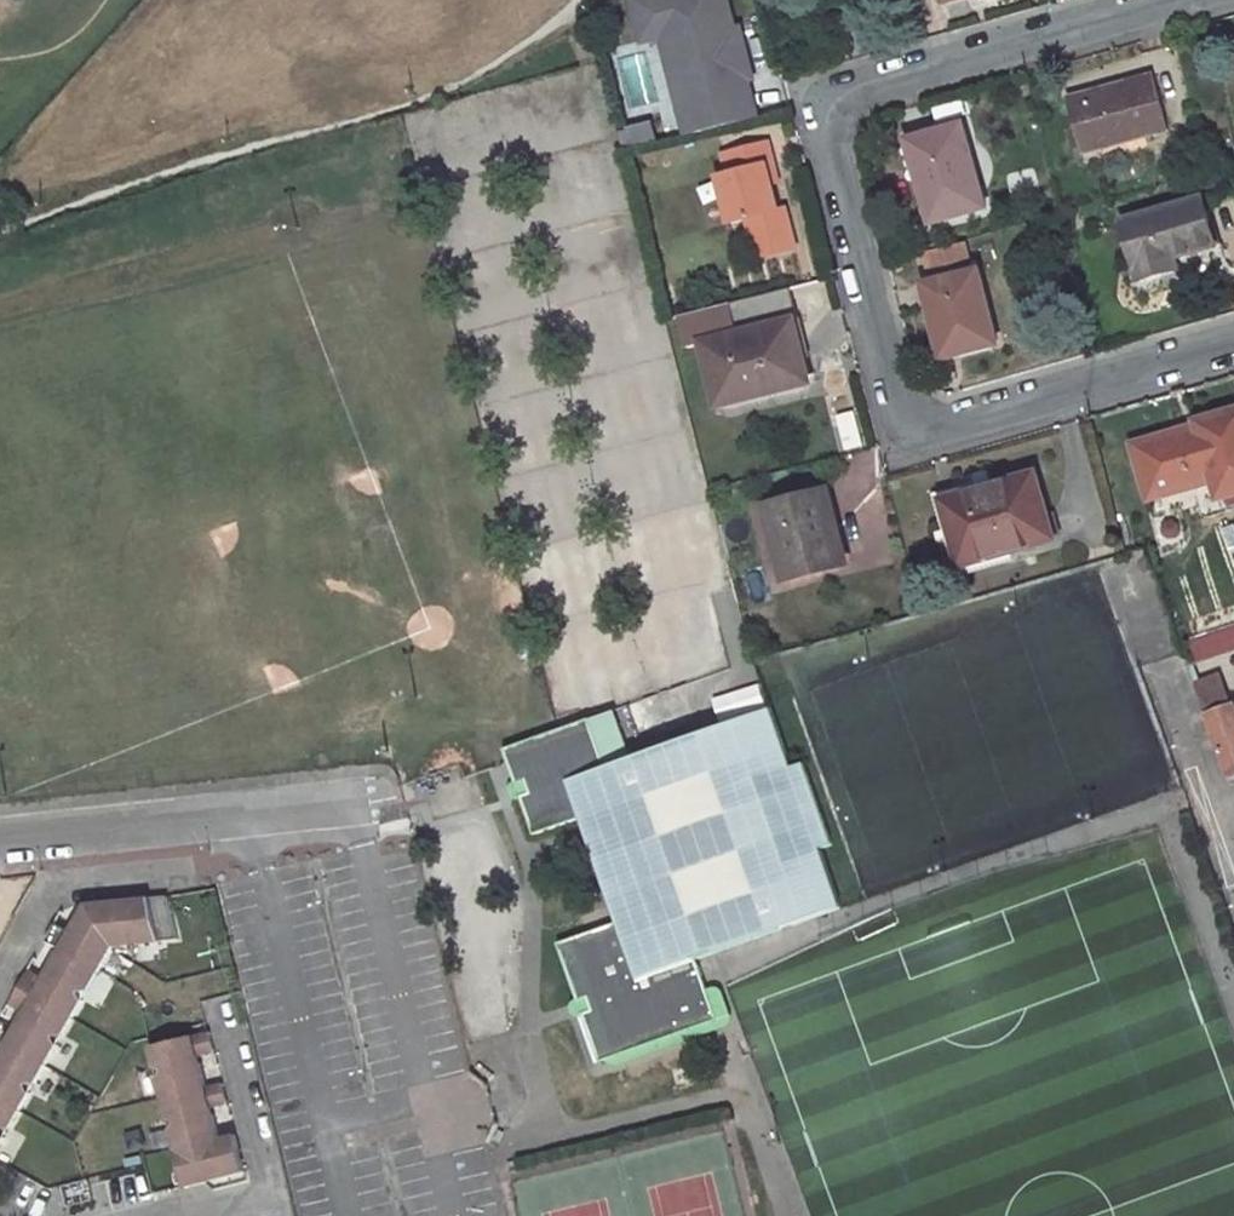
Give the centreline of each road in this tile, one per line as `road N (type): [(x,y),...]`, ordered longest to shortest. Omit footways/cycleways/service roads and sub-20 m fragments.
road 1 (residential): [(1197,0),(869,96),(847,109),(839,151),(899,409),(910,420),(947,427),(1233,346)]
road 2 (unclassified): [(0,841),(351,811)]
road 3 (residential): [(161,1215),(257,1192),(270,1173),(229,1025)]
road 4 (residential): [(0,978),(46,896),(62,883),(183,870)]
road 5 (residential): [(1223,819),(1167,670)]

